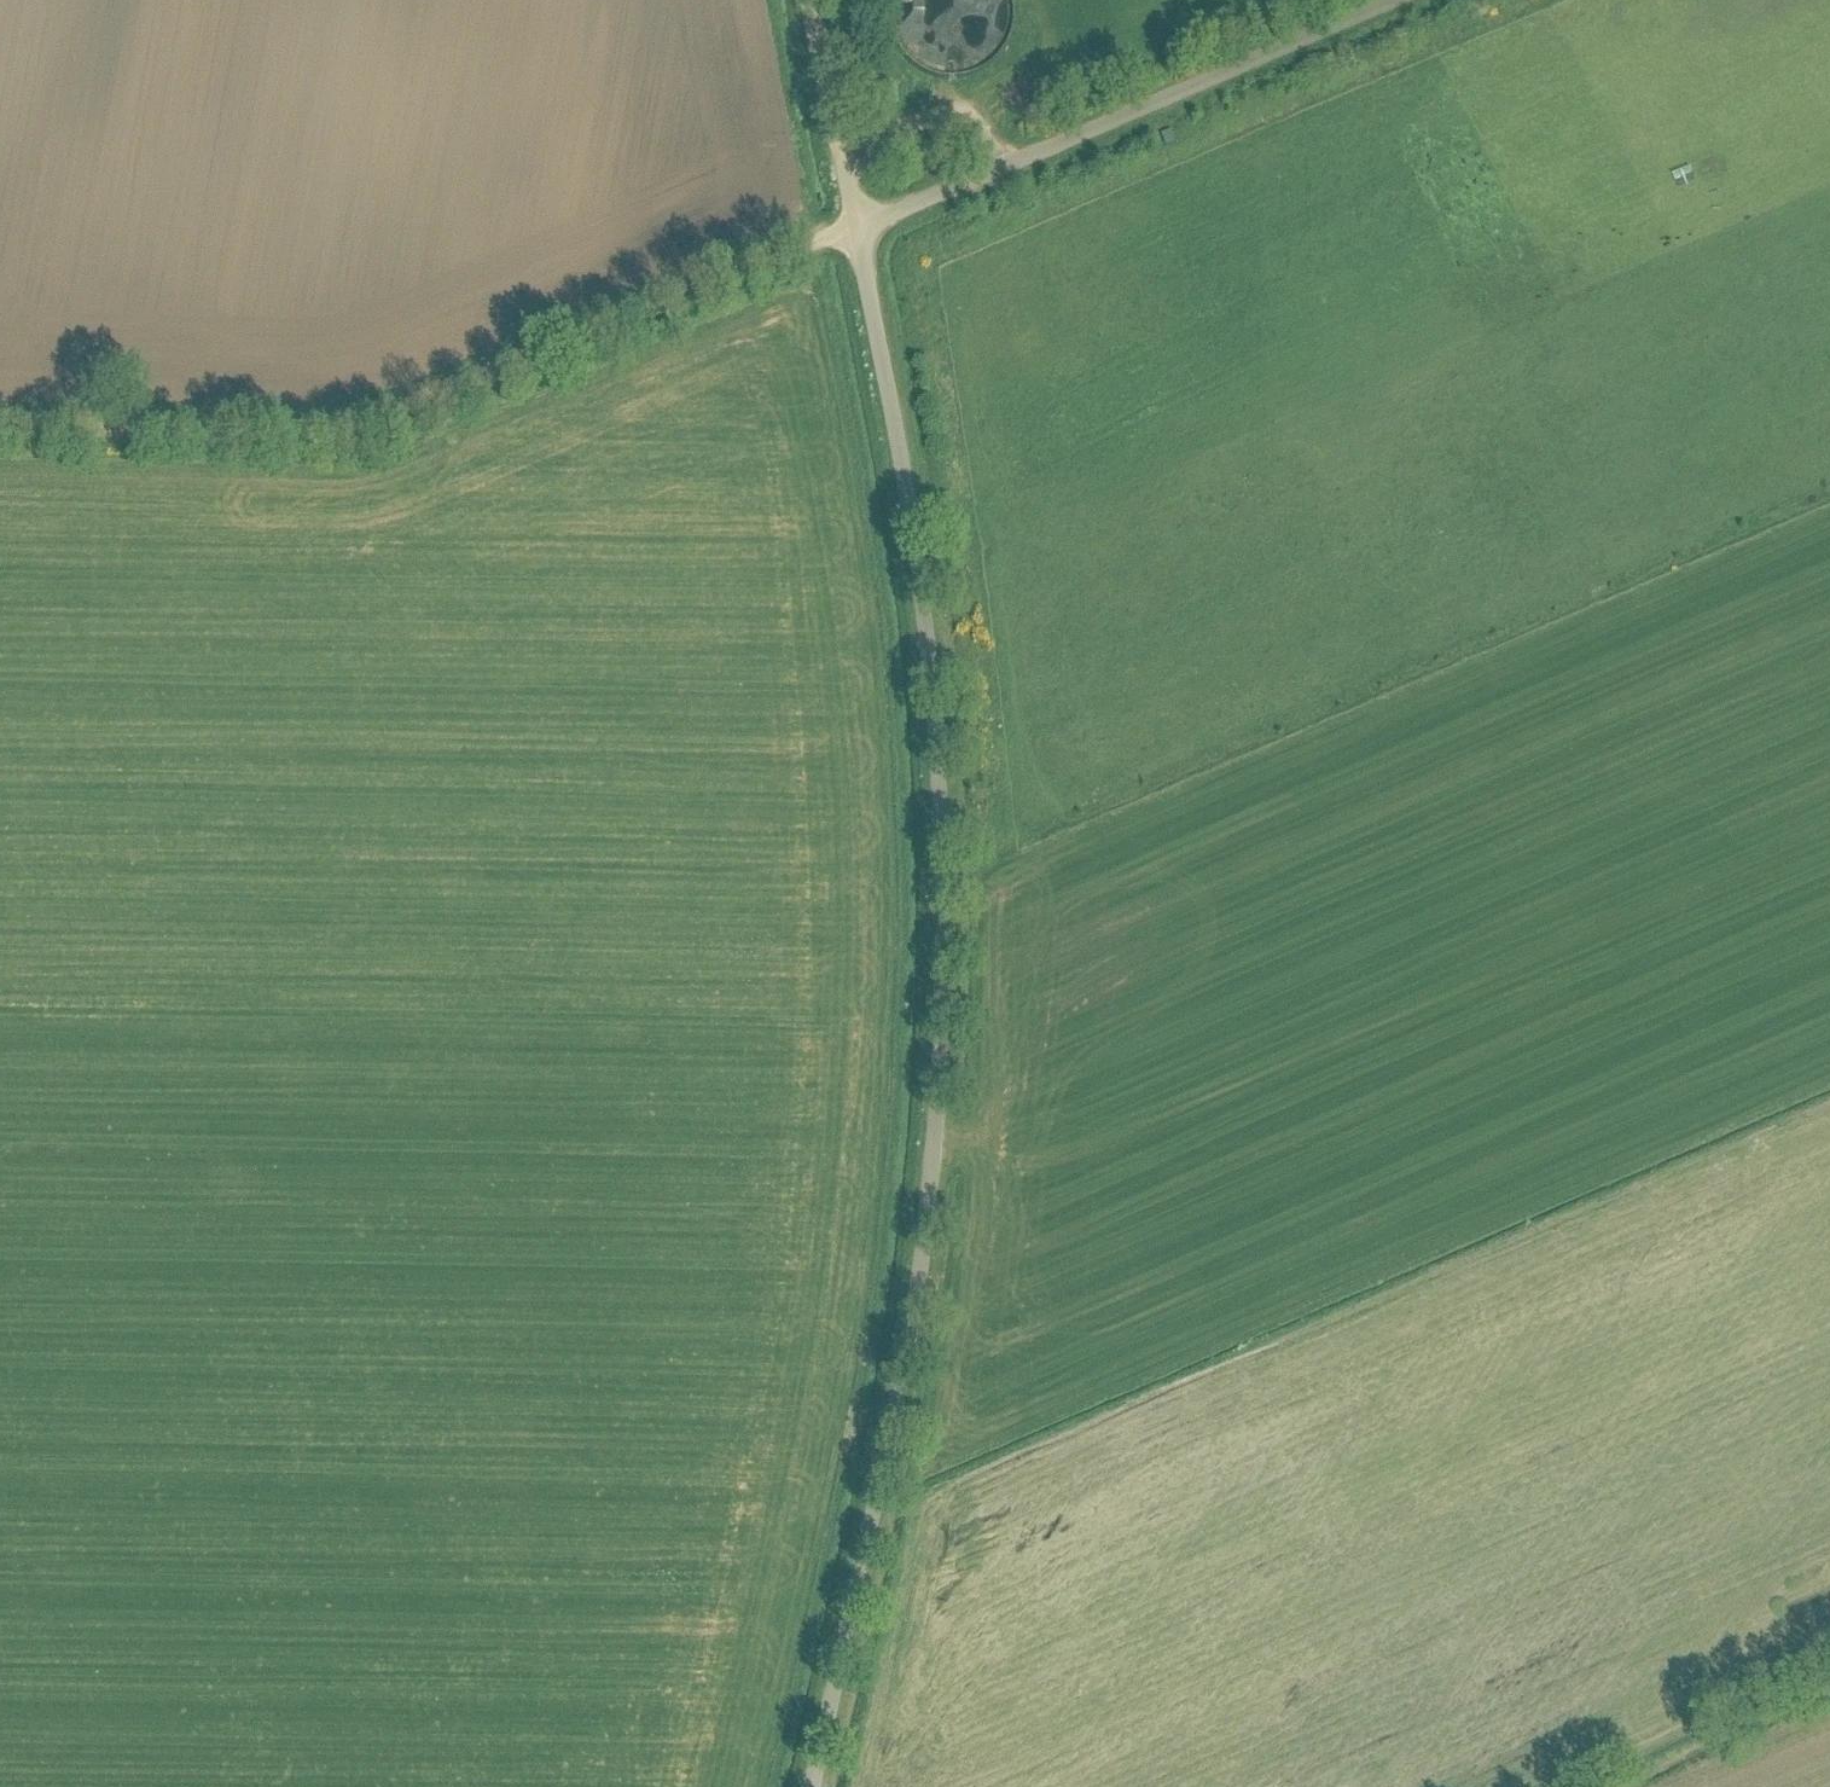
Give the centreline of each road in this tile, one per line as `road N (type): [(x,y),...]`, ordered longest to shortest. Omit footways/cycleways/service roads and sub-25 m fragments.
road 1 (unclassified): [(810,1786),(929,1226),(942,1014),(946,860),(937,710),(912,510),(856,230),(1391,0)]
road 2 (track): [(0,426),(314,433),(390,419),(856,230),(811,0)]

